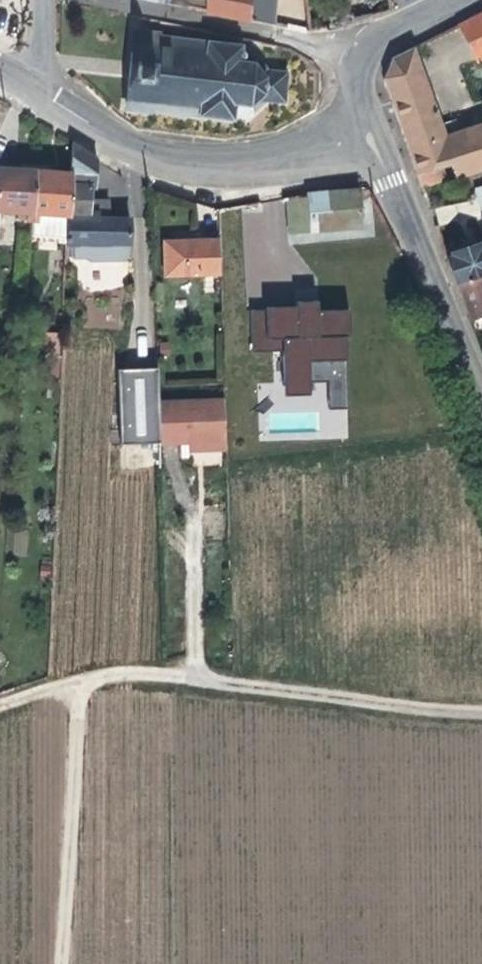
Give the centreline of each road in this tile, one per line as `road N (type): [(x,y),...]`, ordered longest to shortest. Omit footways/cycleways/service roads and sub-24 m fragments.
road 1 (track): [(481,713),(139,673),(0,706)]
road 2 (tertiary): [(38,94),(145,152),(208,164),(299,152),(326,140),(354,105)]
road 3 (tertiary): [(354,105),(481,393)]
road 4 (track): [(80,682),(62,963)]
road 5 (residential): [(369,56),(102,0)]

